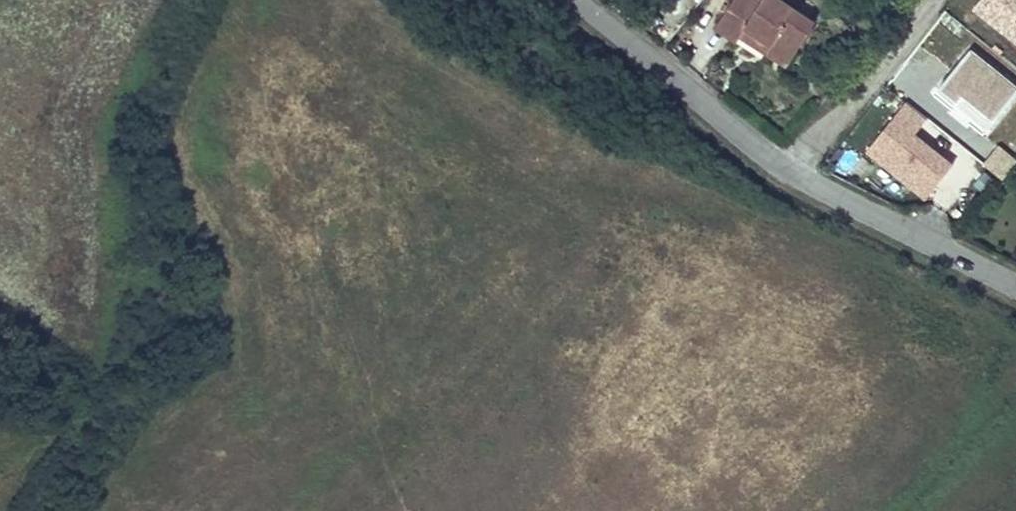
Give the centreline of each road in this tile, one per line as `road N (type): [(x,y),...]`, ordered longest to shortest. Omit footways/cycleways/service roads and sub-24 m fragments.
road 1 (residential): [(793,172),(574,0)]
road 2 (residential): [(1015,285),(793,172)]
road 3 (residential): [(793,172),(932,0)]

